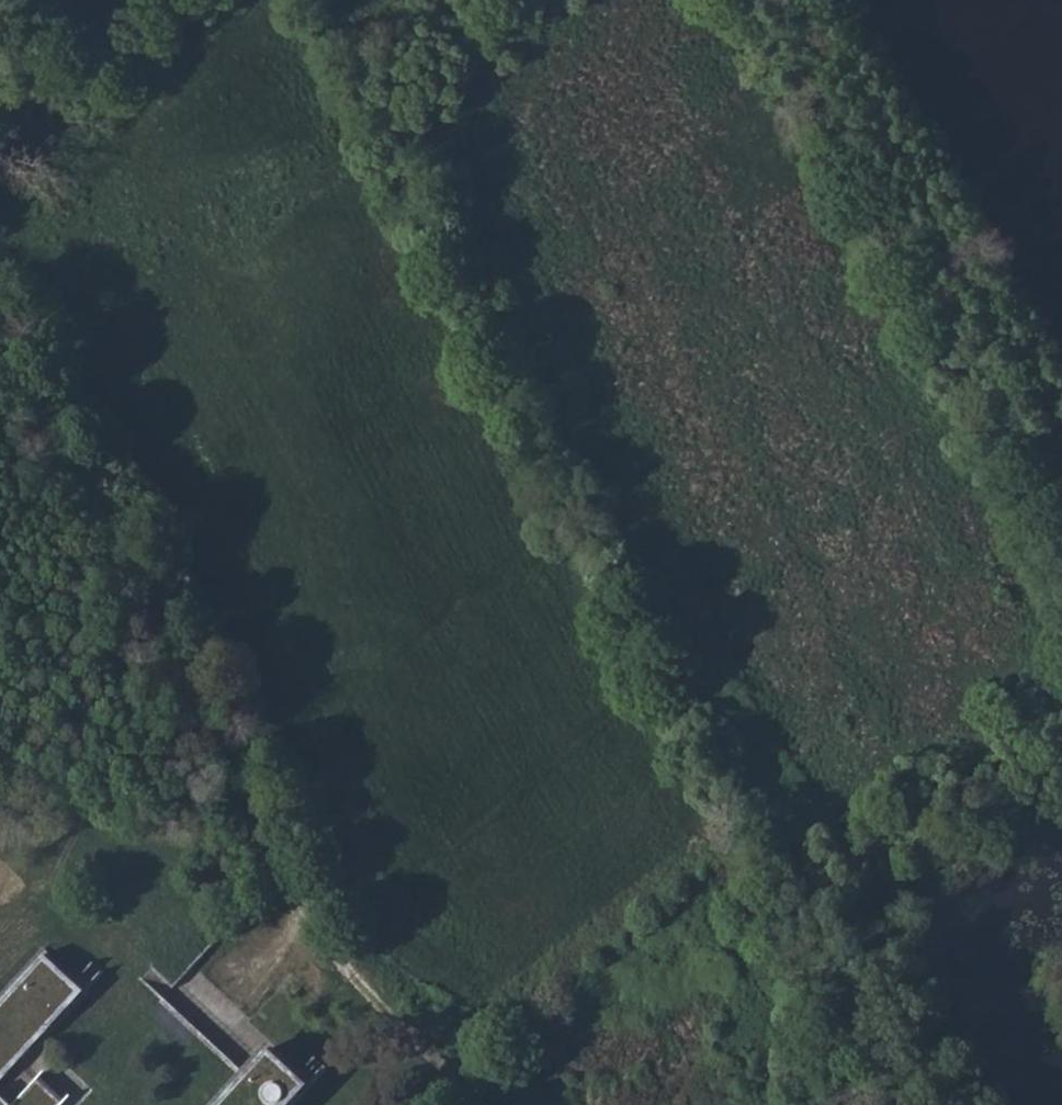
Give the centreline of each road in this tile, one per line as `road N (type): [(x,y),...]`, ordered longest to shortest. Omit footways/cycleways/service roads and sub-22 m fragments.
road 1 (track): [(0,342),(276,894),(484,1104)]

